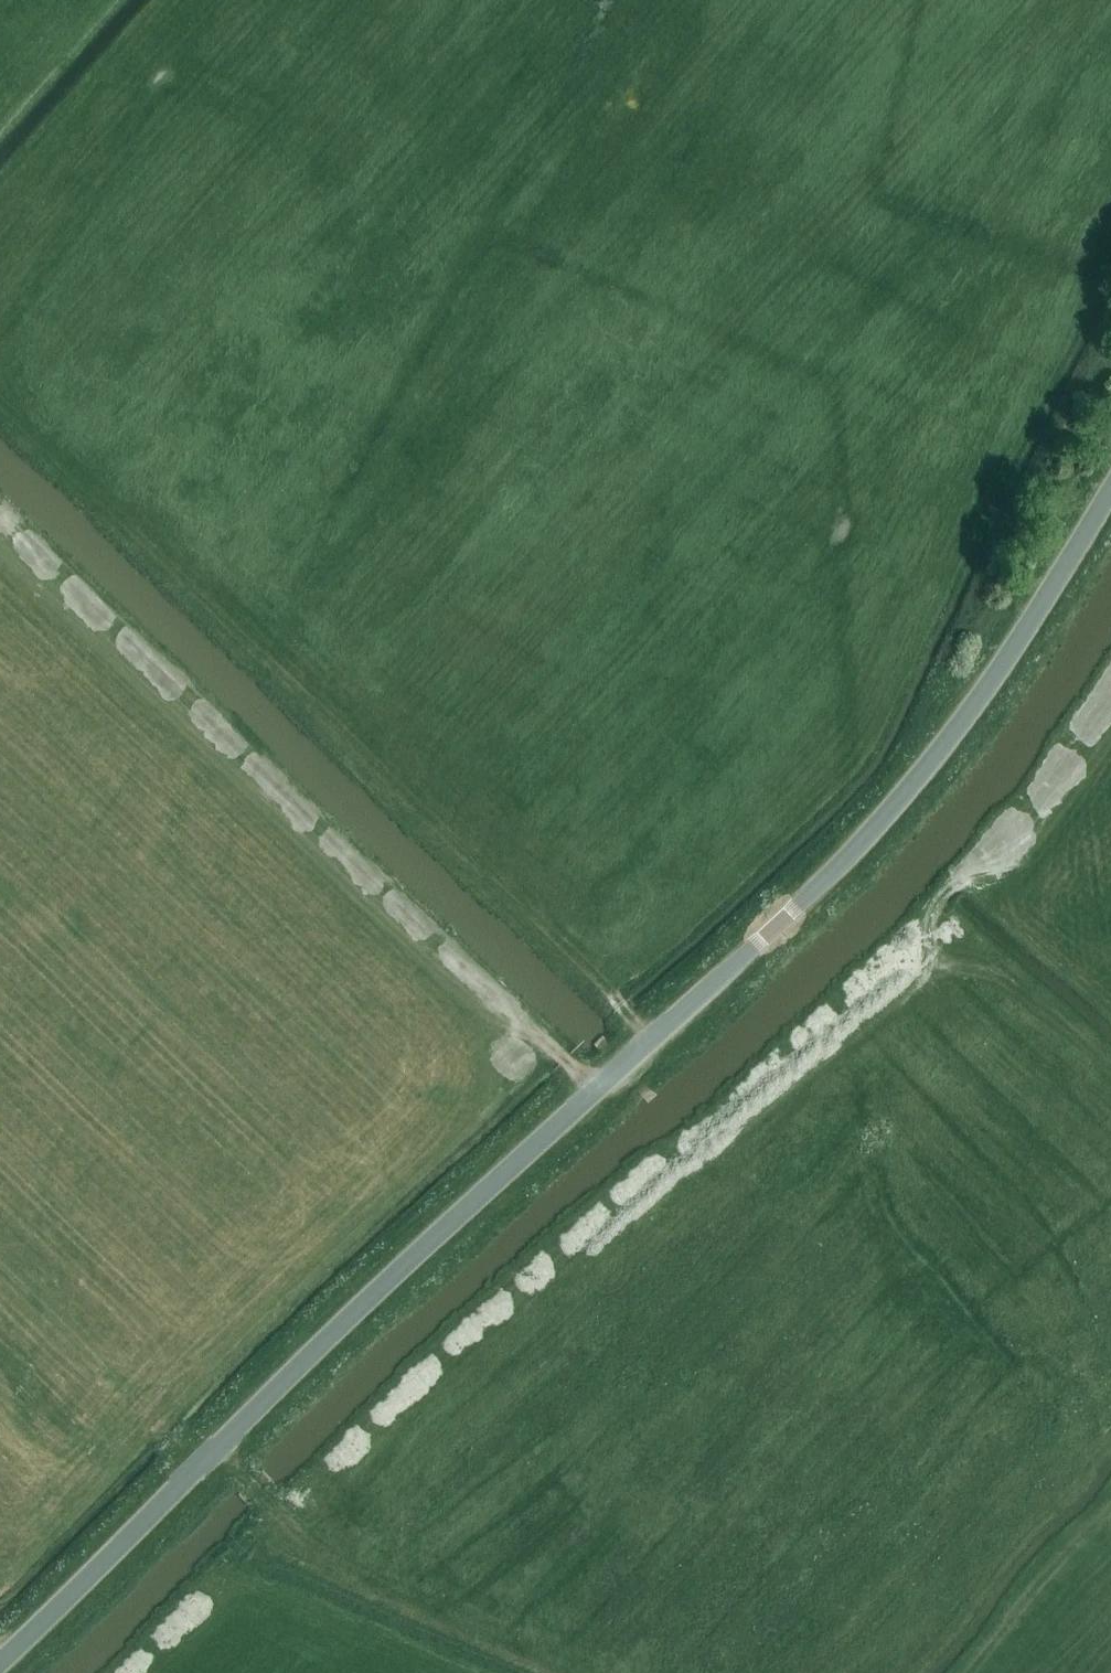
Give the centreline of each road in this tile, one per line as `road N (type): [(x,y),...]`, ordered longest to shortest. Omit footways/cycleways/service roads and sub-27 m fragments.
road 1 (tertiary): [(0,1664),(394,1275),(834,872),(987,687),(1110,490)]

